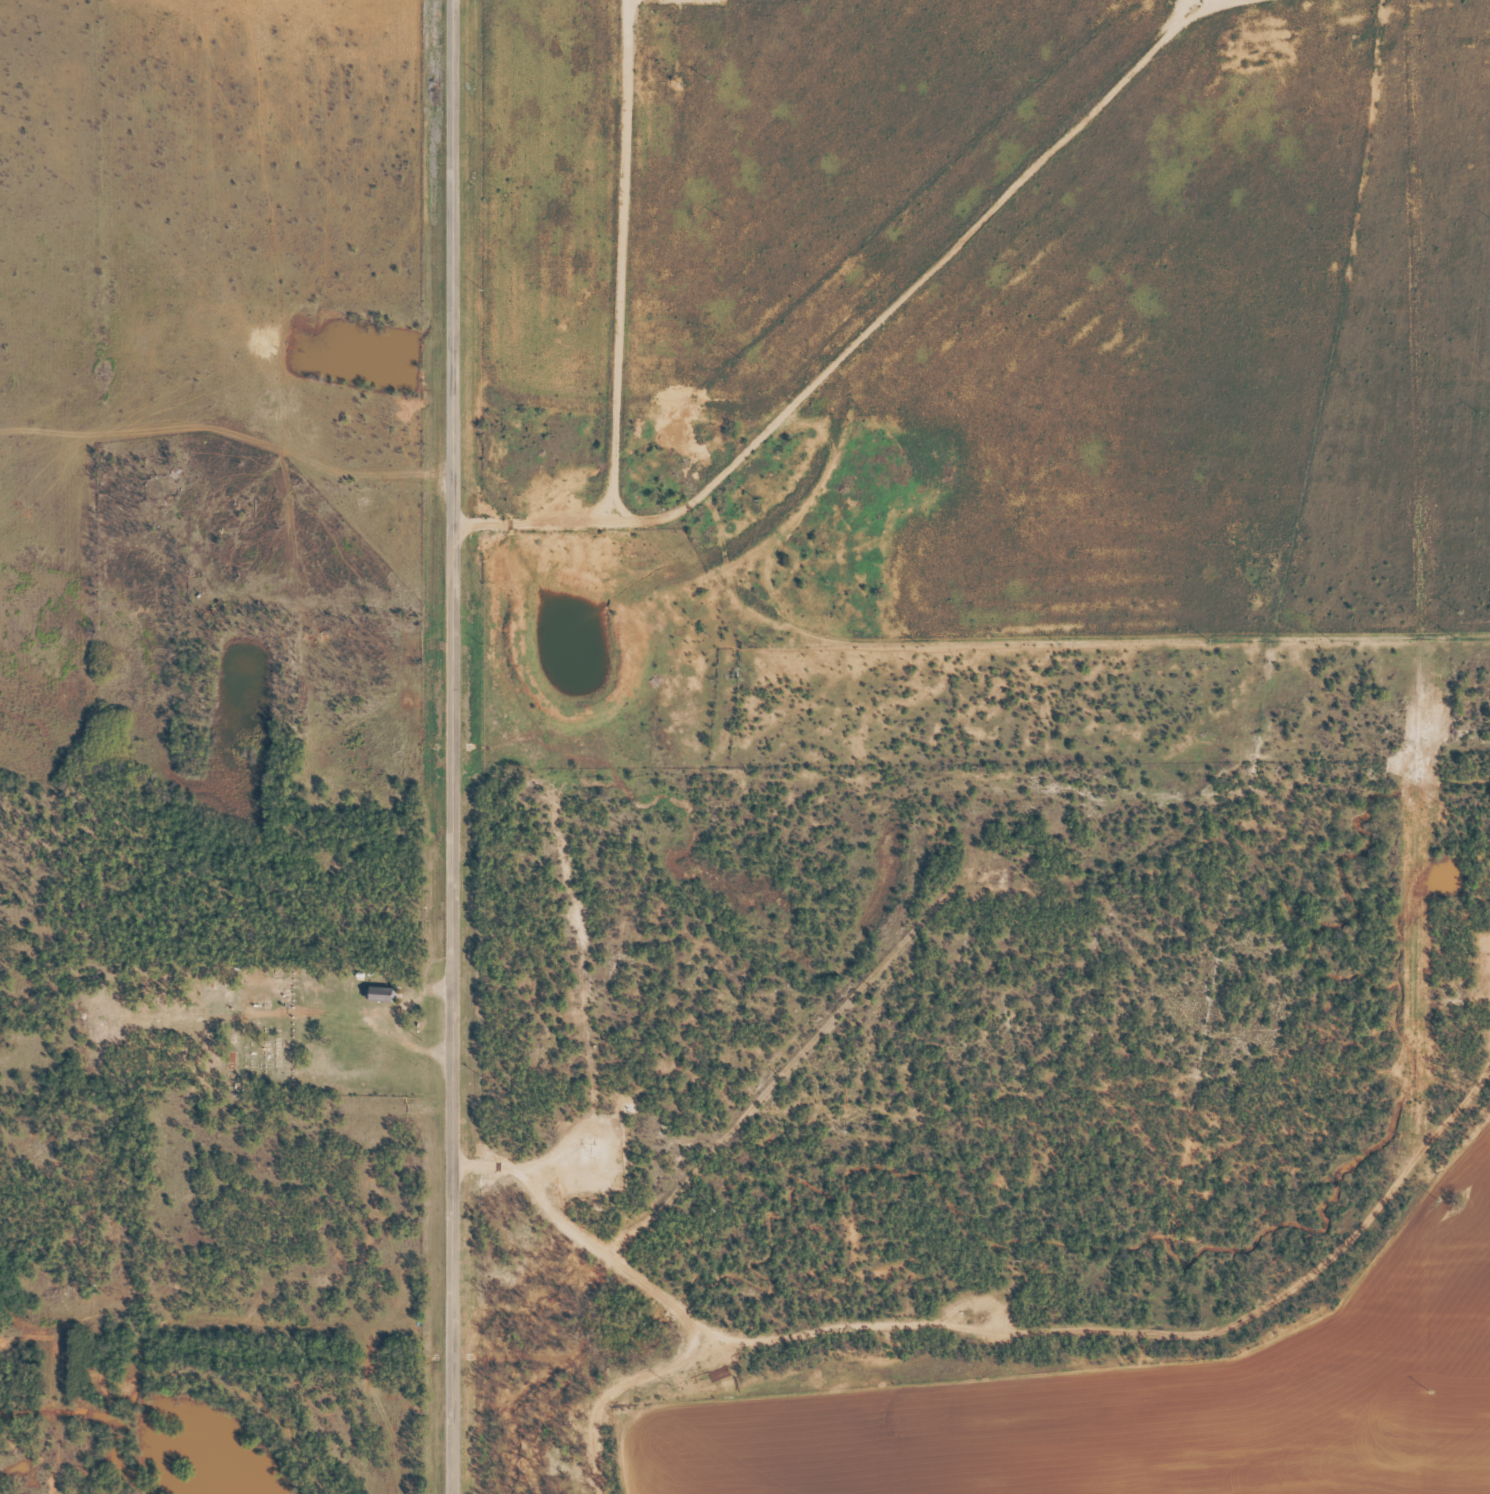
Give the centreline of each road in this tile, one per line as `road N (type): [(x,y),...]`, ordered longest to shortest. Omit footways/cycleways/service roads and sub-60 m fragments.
road 1 (tertiary): [(453,0),(451,1493)]
road 2 (residential): [(1489,644),(875,663),(809,643),(693,521),(453,527)]
road 3 (residential): [(615,1493),(612,1471),(647,1405),(703,1370),(1199,1350),(1310,1294),(1489,1110)]
road 4 (residential): [(1200,0),(693,495),(693,521)]

